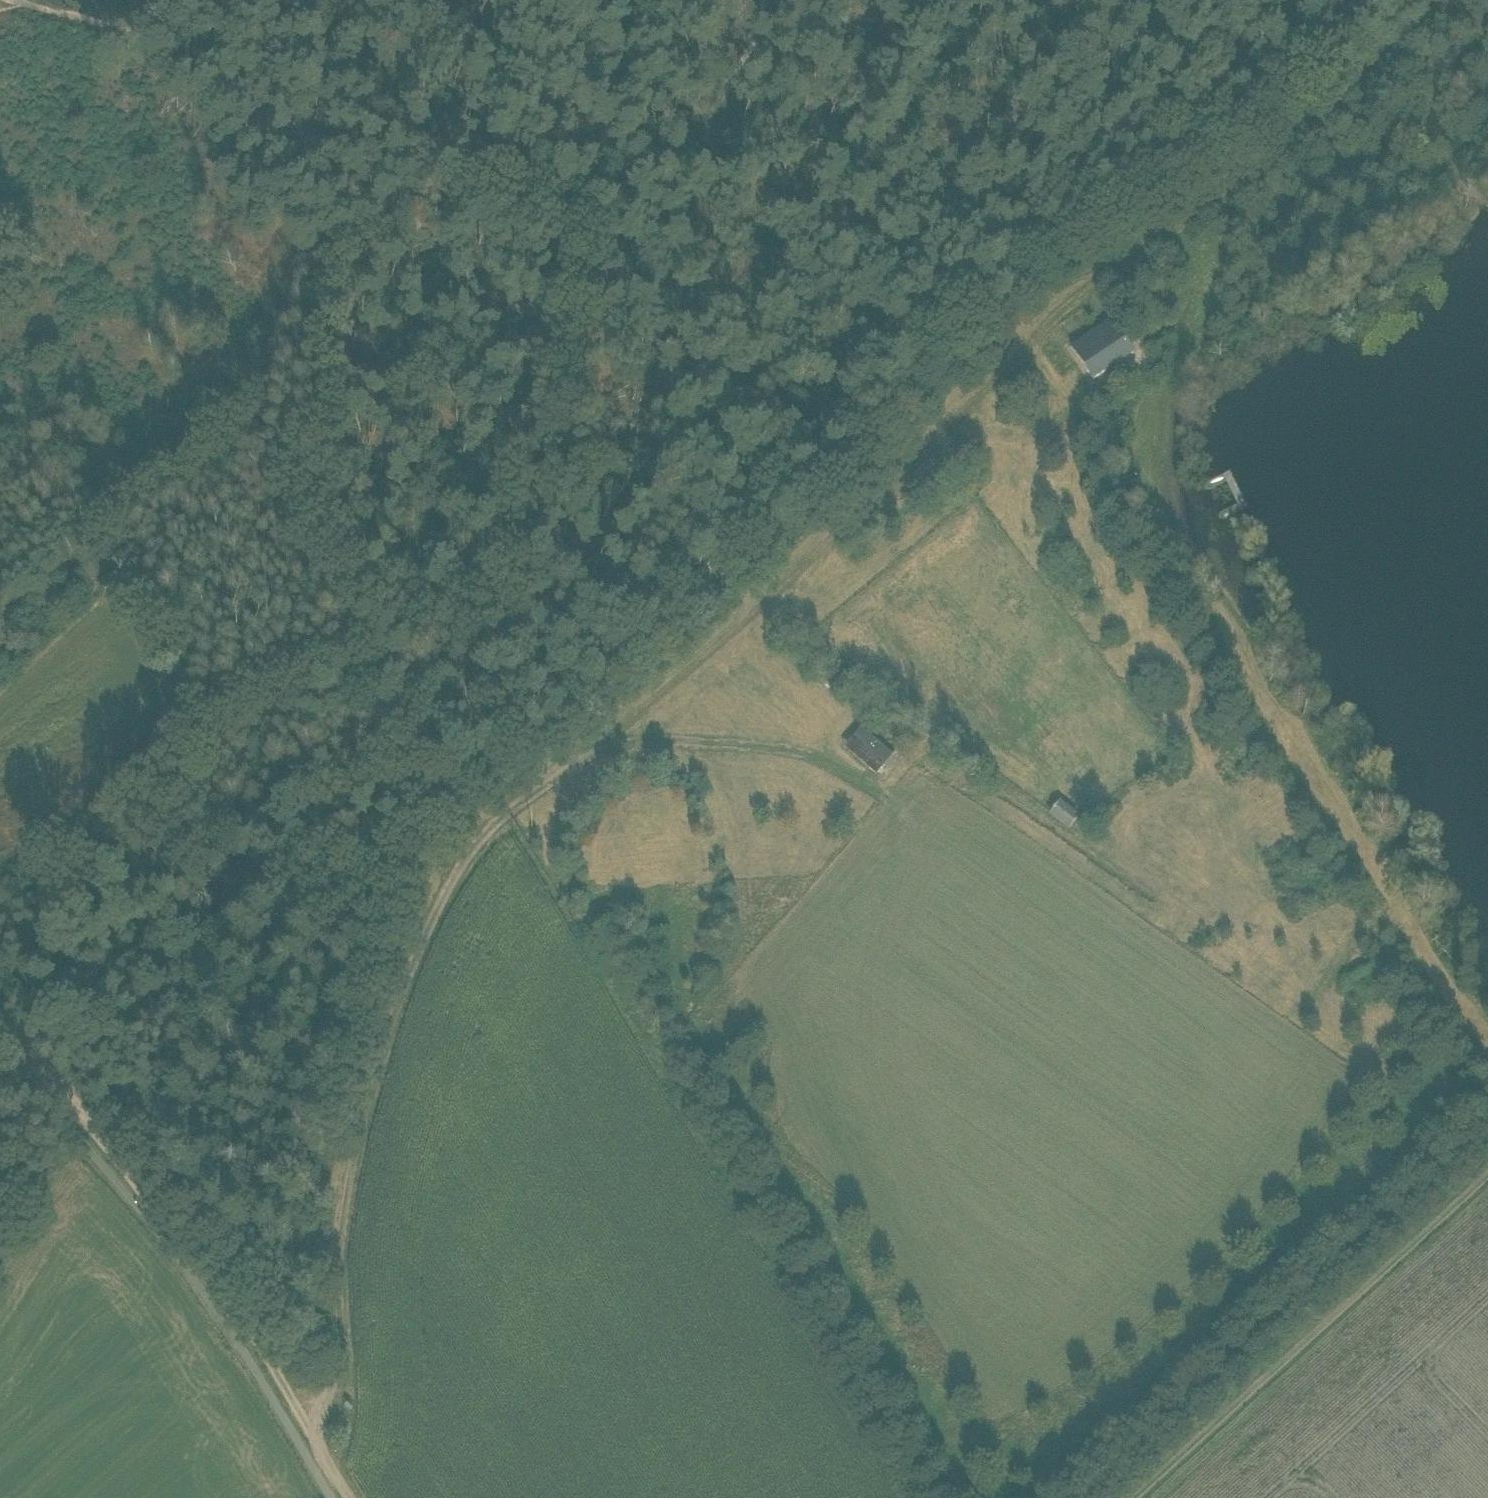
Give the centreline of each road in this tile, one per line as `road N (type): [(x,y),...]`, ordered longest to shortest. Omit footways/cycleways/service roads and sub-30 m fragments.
road 1 (track): [(320,1456),(357,1139),(416,948),(461,870),(511,811),(957,435),(1023,433),(1053,416),(1055,382),(1042,351)]
road 2 (track): [(346,1497),(183,1237),(0,1019)]
road 3 (track): [(1487,1171),(1125,1497)]
road 4 (track): [(852,772),(807,755),(698,742)]

